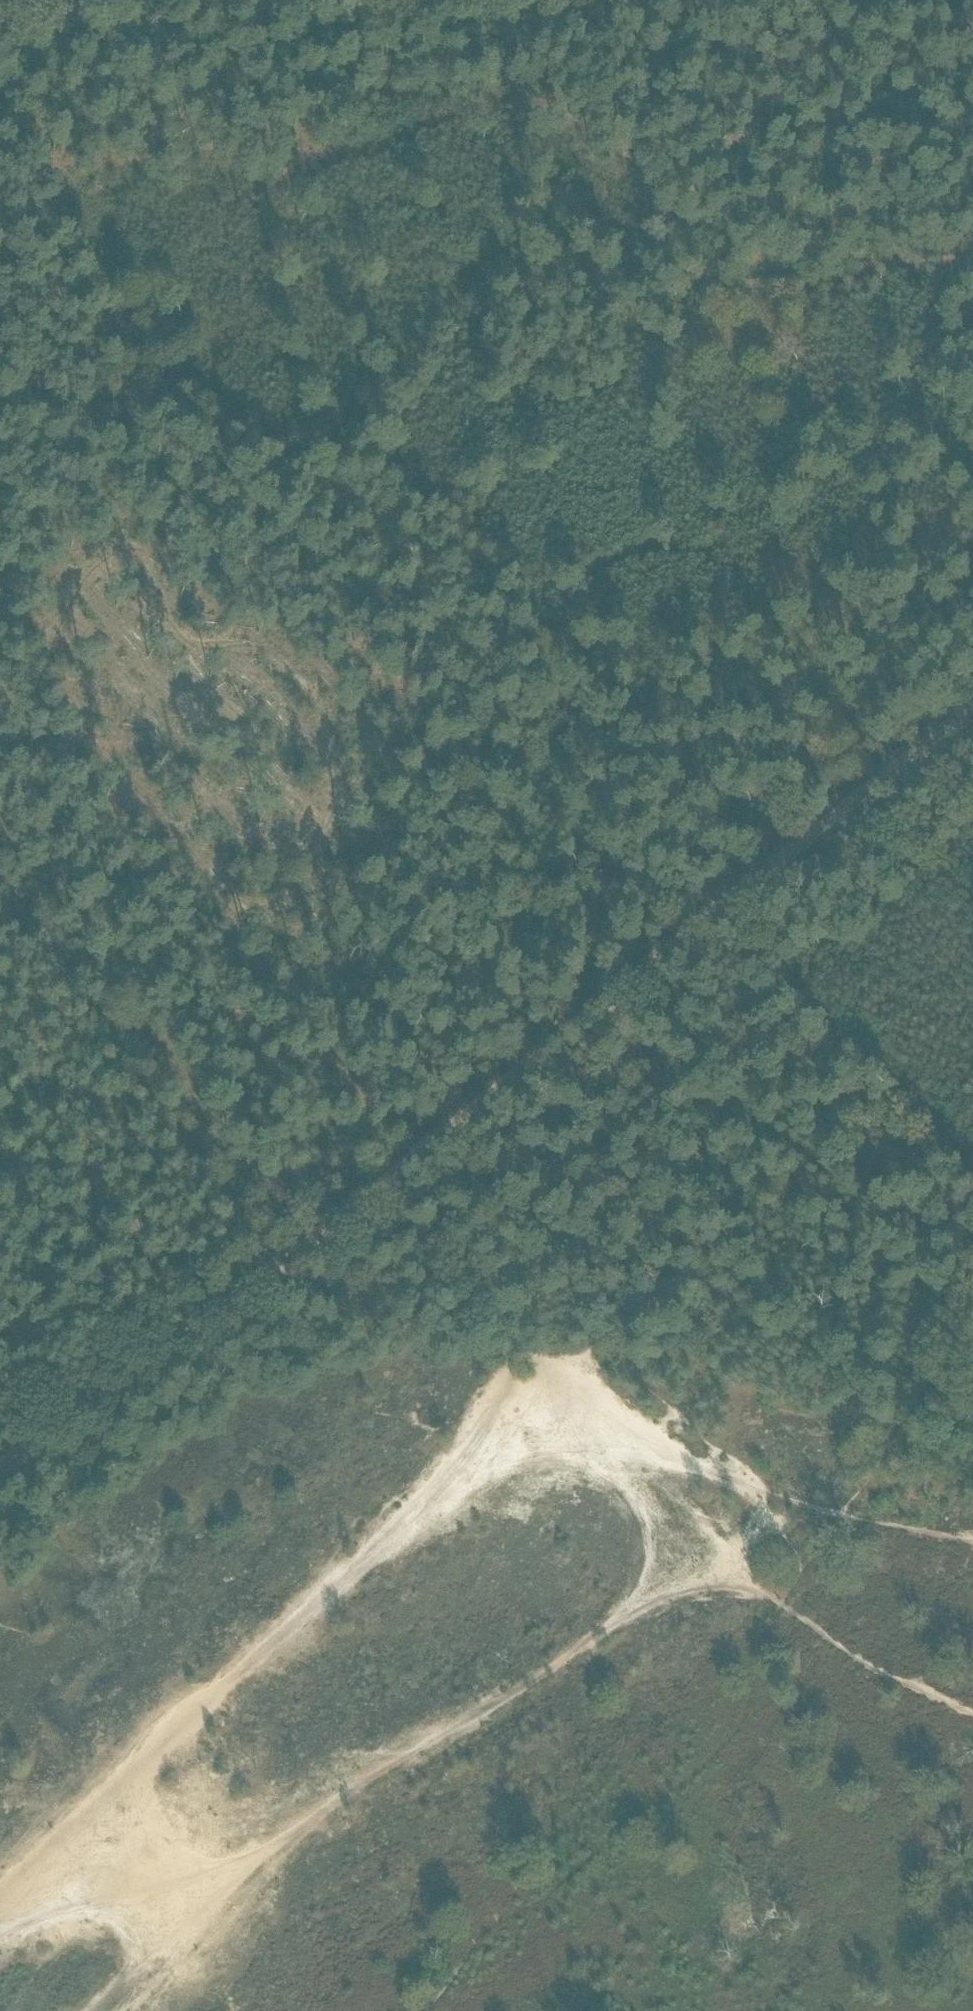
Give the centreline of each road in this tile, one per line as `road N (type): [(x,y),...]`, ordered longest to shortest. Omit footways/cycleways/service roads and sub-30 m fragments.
road 1 (track): [(778,1598),(668,1586),(264,1852),(108,2010)]
road 2 (track): [(725,918),(964,1205),(969,1240),(883,1459),(804,1568)]
road 3 (track): [(725,918),(367,1204)]
road 4 (track): [(274,1276),(0,1479)]
road 5 (track): [(972,714),(725,918)]
road 6 (unclassified): [(0,15),(231,0)]

